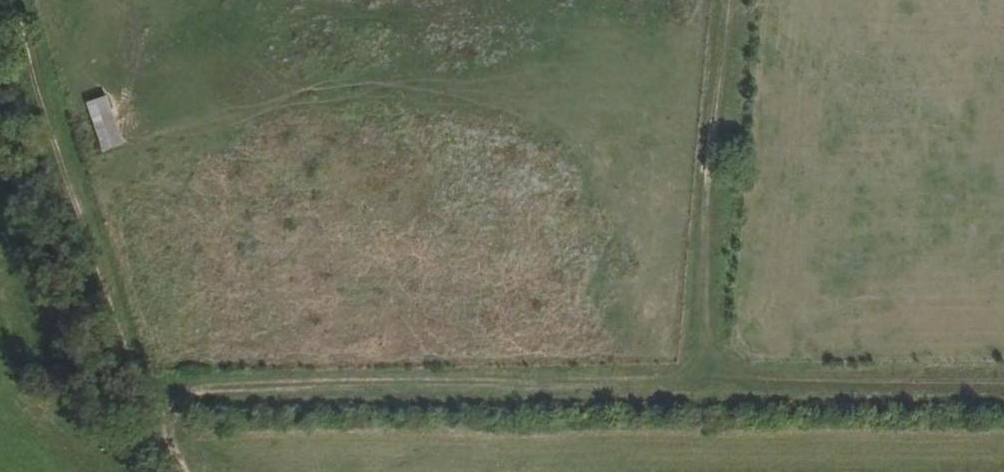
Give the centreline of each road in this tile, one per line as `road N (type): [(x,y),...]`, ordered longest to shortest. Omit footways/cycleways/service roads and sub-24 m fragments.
road 1 (track): [(728,0),(709,158),(707,346),(680,381),(164,378)]
road 2 (track): [(200,471),(16,0)]
road 3 (track): [(680,381),(1003,382)]

